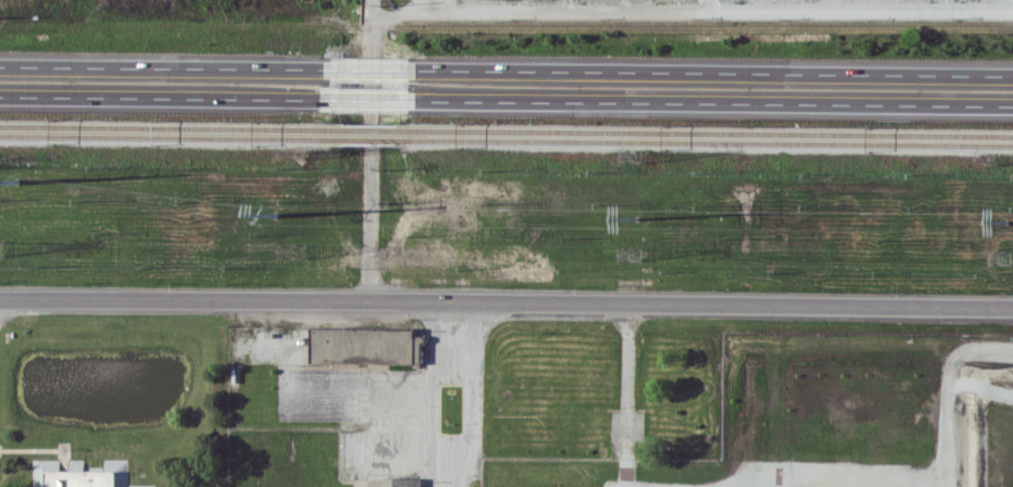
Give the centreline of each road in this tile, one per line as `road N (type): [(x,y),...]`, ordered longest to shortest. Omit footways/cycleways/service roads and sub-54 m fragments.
road 1 (primary): [(0,298),(1012,306)]
road 2 (motorway): [(410,99),(1012,105)]
road 3 (motorway): [(1012,75),(412,69)]
road 4 (motorway): [(0,95),(327,98)]
road 5 (motorway): [(327,68),(0,65)]

